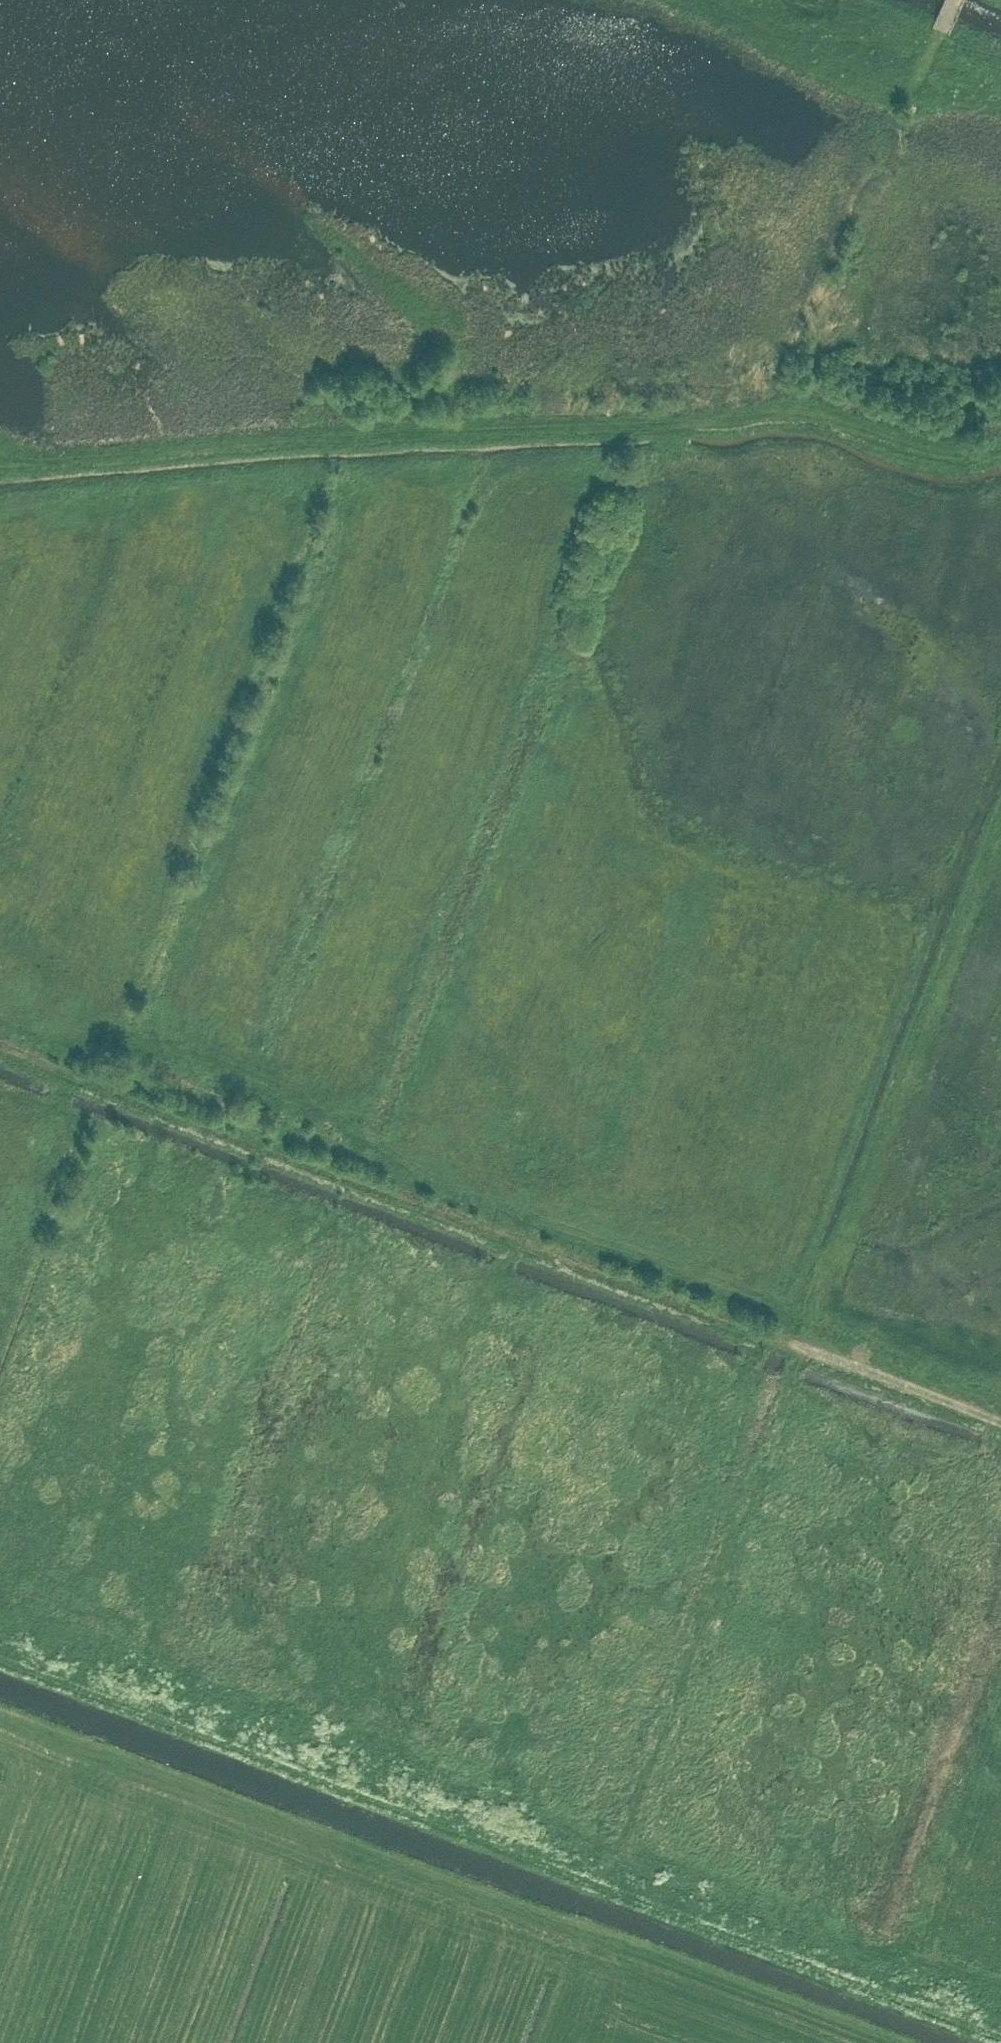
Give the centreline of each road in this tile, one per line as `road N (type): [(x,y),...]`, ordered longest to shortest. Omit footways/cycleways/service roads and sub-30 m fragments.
road 1 (track): [(0,1047),(1000,1426)]

